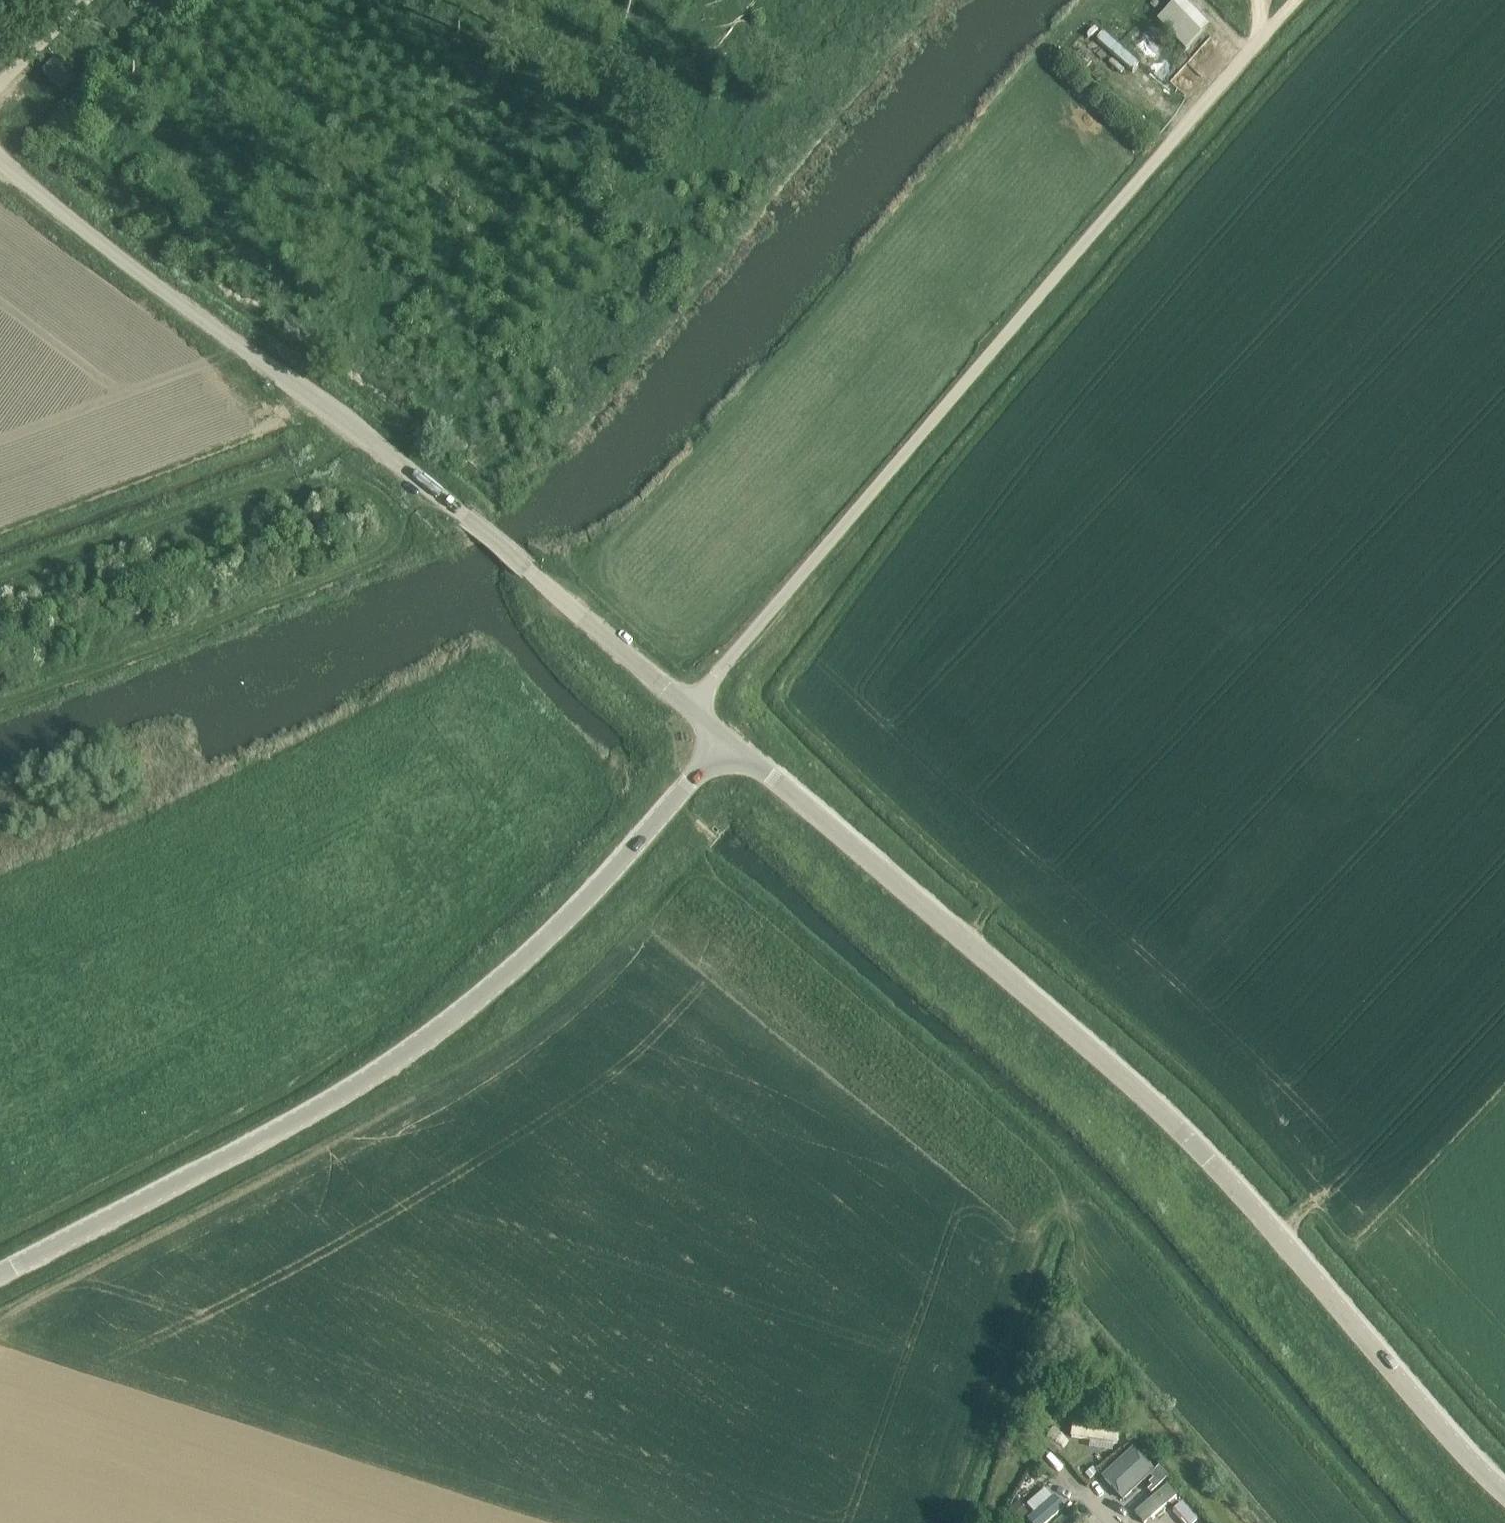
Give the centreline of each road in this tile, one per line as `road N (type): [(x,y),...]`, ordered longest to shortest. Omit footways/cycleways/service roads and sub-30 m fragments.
road 1 (unclassified): [(1504,1498),(1208,1159),(729,743)]
road 2 (unclassified): [(684,705),(1300,0)]
road 3 (unclassified): [(0,1276),(398,1066),(493,996),(729,743)]
road 4 (unclassified): [(684,705),(372,442),(0,159)]
road 5 (unclassified): [(0,96),(94,0)]

